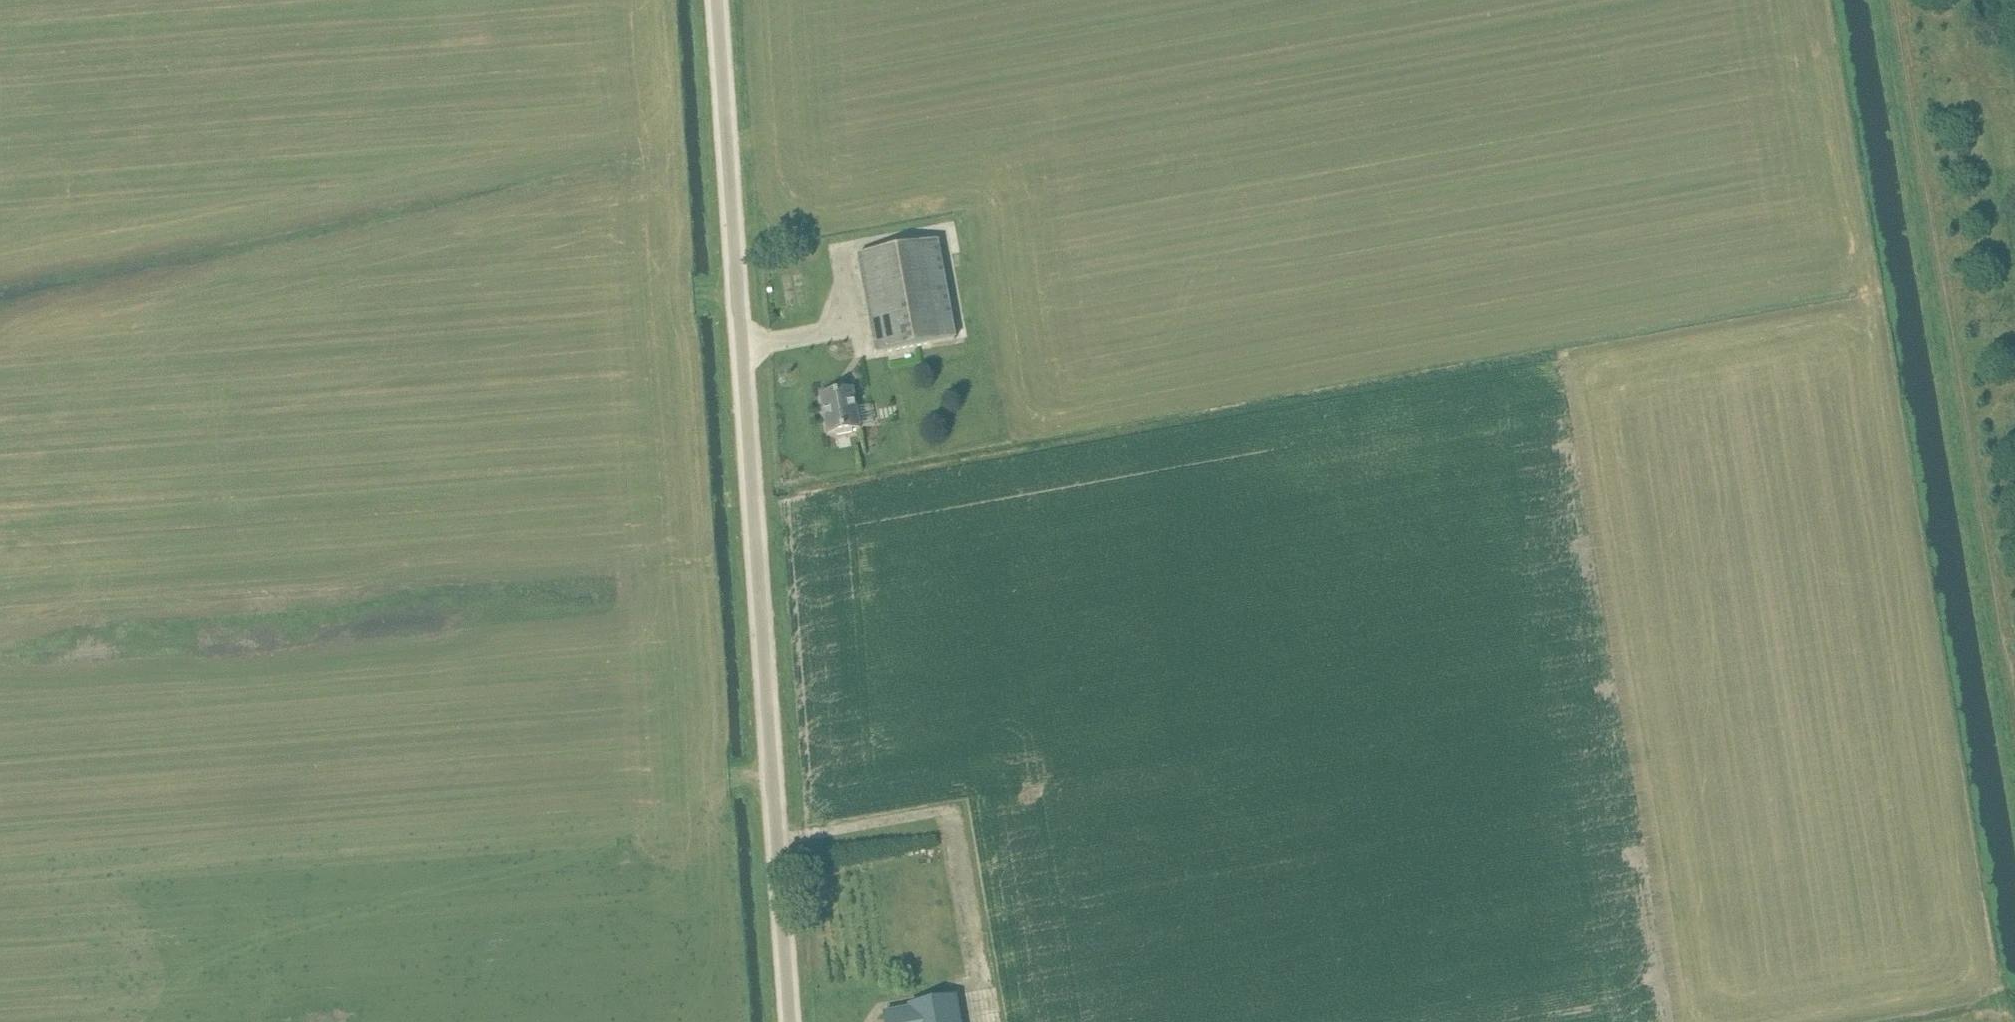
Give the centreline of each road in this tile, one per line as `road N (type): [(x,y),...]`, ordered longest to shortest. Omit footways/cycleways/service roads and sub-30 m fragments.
road 1 (unclassified): [(790,1021),(719,0)]

